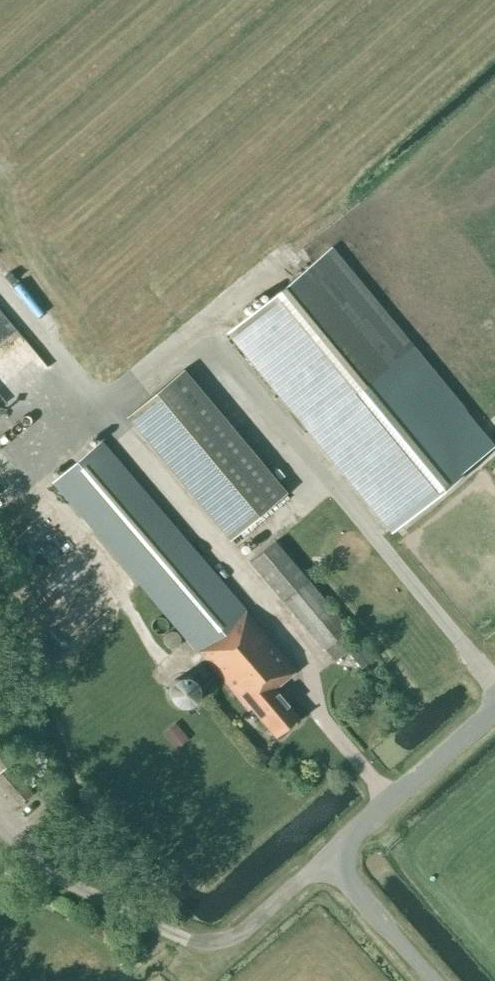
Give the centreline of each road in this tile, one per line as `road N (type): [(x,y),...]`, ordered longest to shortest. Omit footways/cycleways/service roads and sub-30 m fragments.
road 1 (unclassified): [(432,980),(321,856),(494,716)]

